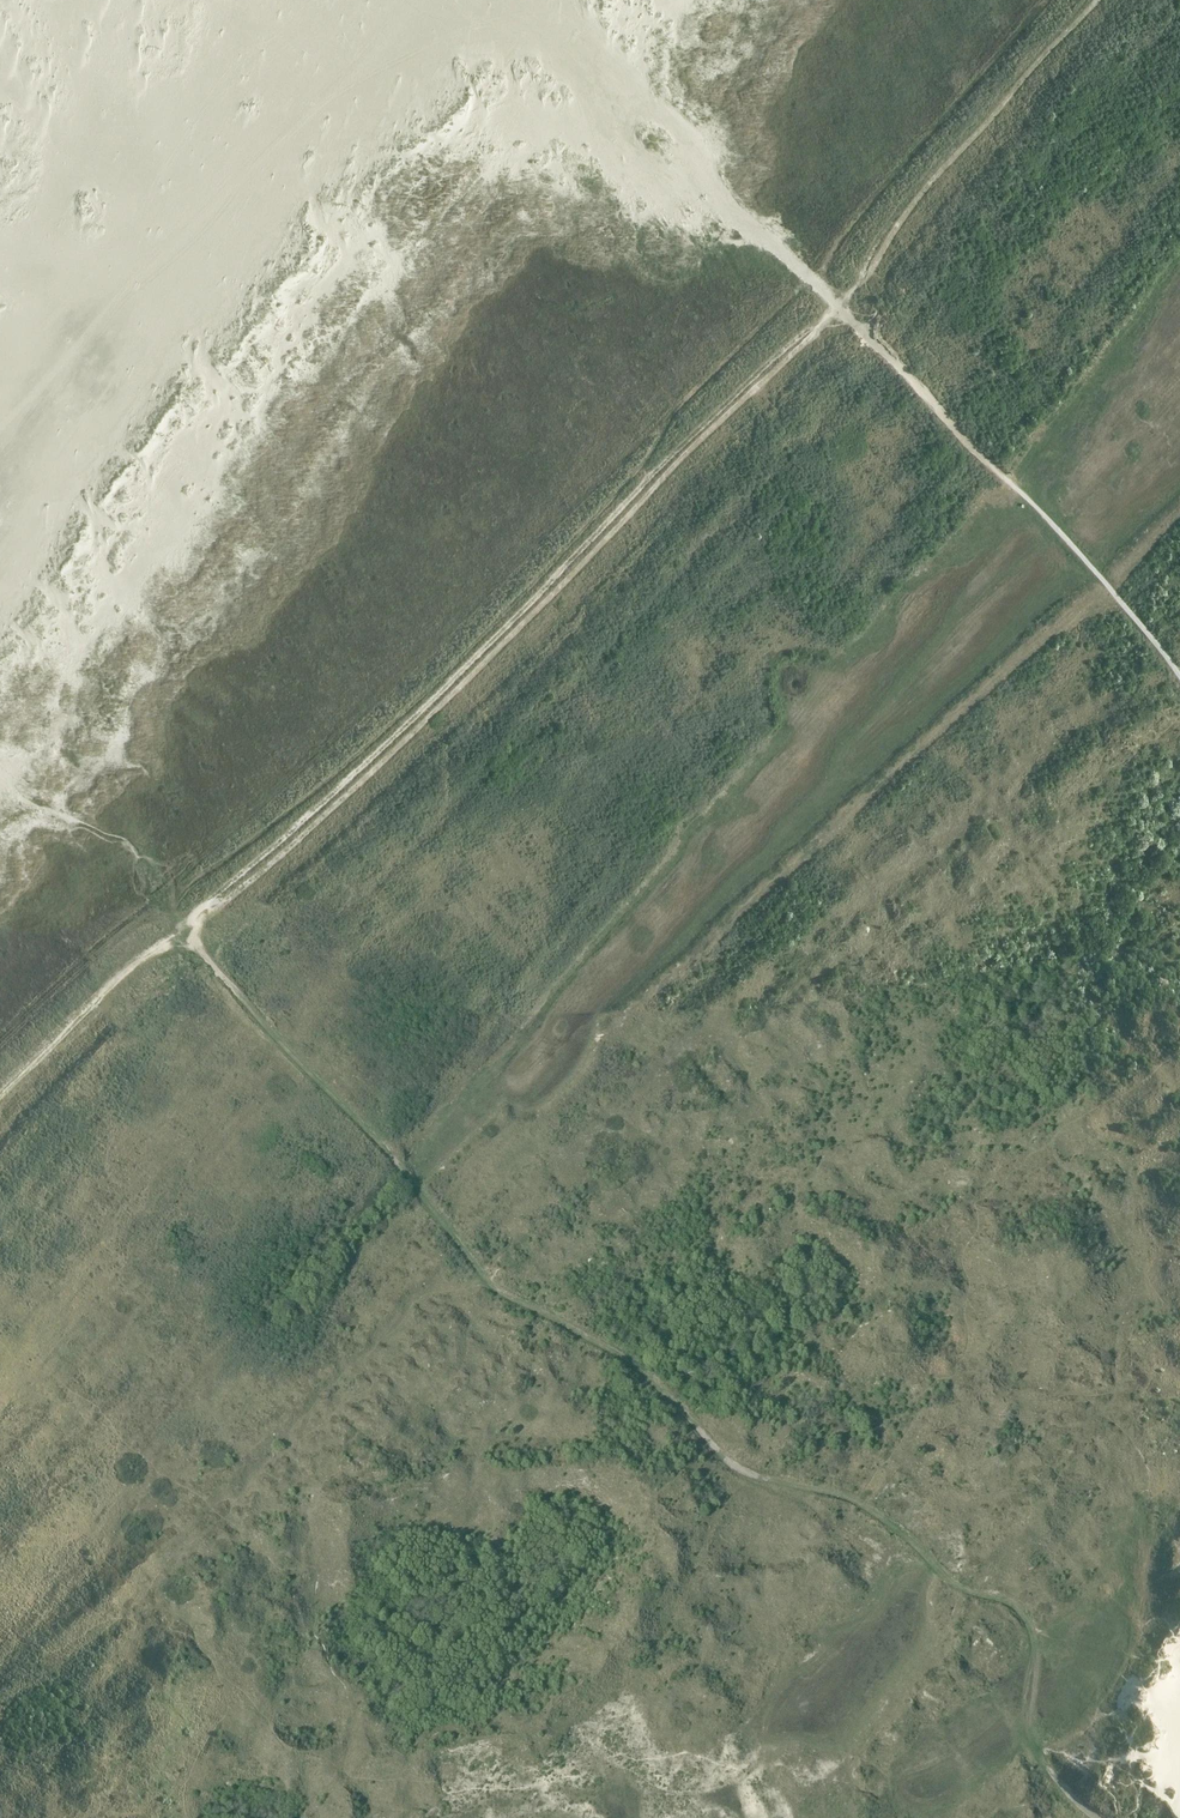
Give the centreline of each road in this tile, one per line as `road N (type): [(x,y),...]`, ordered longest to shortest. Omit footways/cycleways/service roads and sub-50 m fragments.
road 1 (track): [(157,901),(334,776),(489,628),(633,478),(676,407),(807,279),(1046,0)]
road 2 (track): [(179,928),(382,752),(659,467),(843,303)]
road 3 (track): [(843,303),(854,329),(891,356),(1070,539),(1179,679)]
road 4 (track): [(843,303),(893,221),(1093,0)]
road 5 (track): [(0,1036),(157,901),(179,928)]
road 6 (track): [(0,1089),(179,928)]

